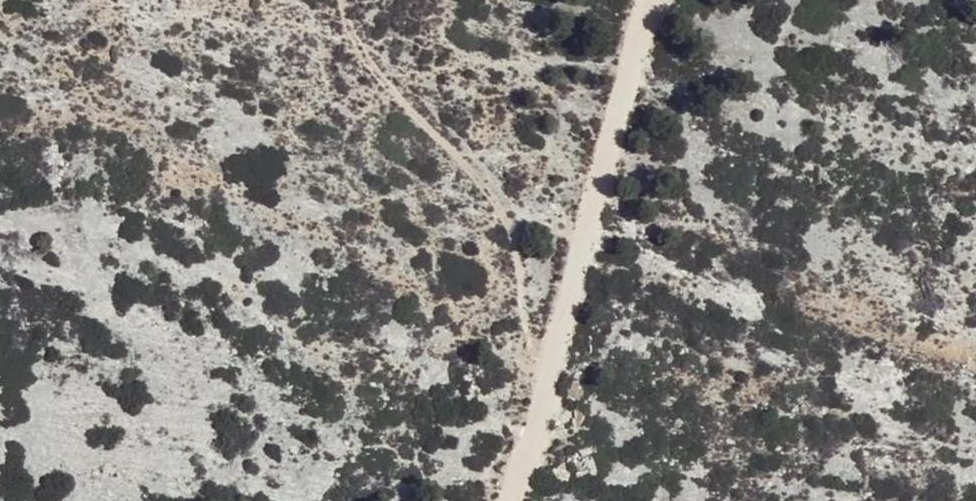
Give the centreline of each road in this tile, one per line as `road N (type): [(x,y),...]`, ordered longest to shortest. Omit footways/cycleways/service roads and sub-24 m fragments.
road 1 (track): [(515,500),(650,0)]

